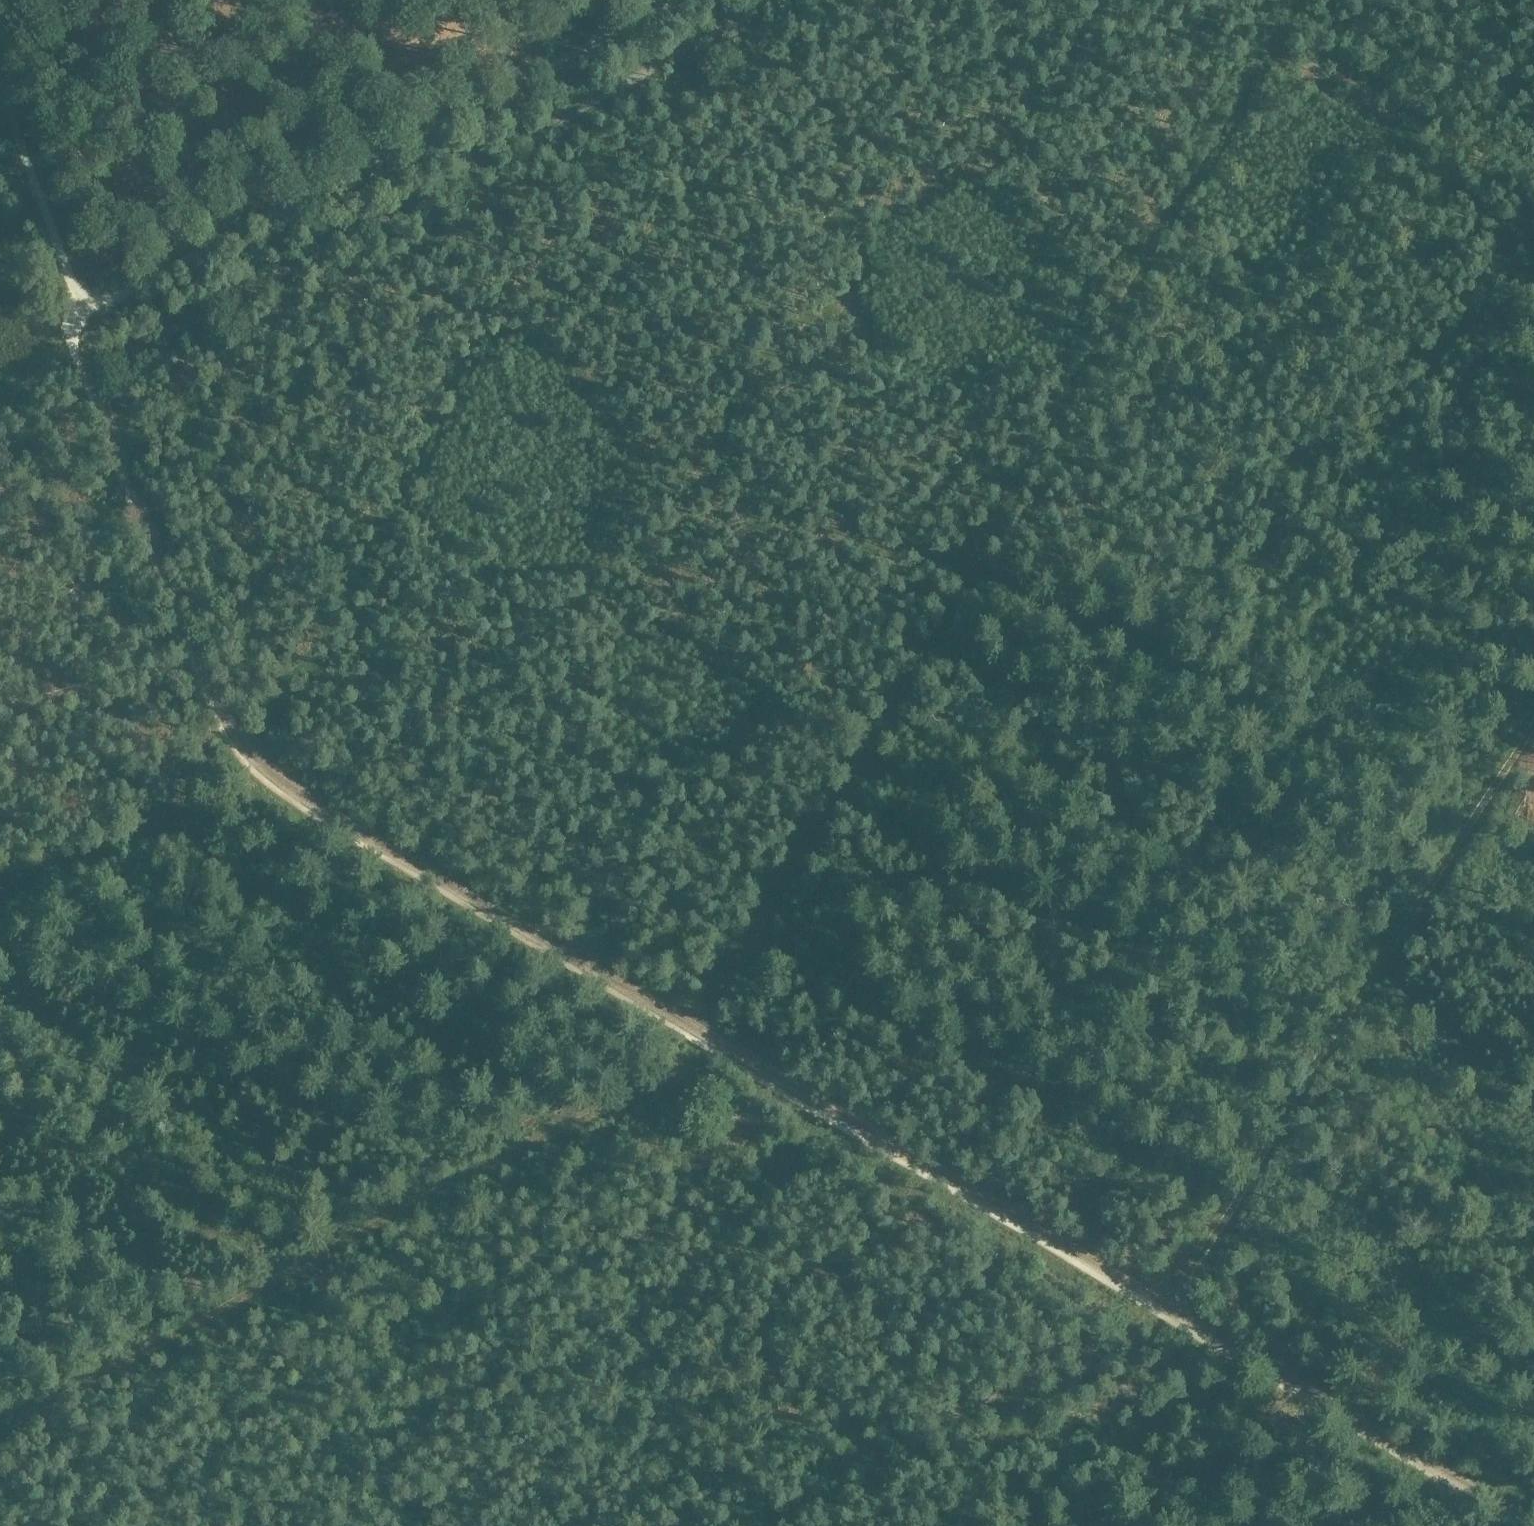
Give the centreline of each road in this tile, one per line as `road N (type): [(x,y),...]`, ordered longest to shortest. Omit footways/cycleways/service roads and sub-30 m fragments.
road 1 (track): [(1533,1521),(273,776),(219,704),(90,371)]
road 2 (track): [(722,1041),(0,1430)]
road 3 (track): [(90,371),(785,0)]

